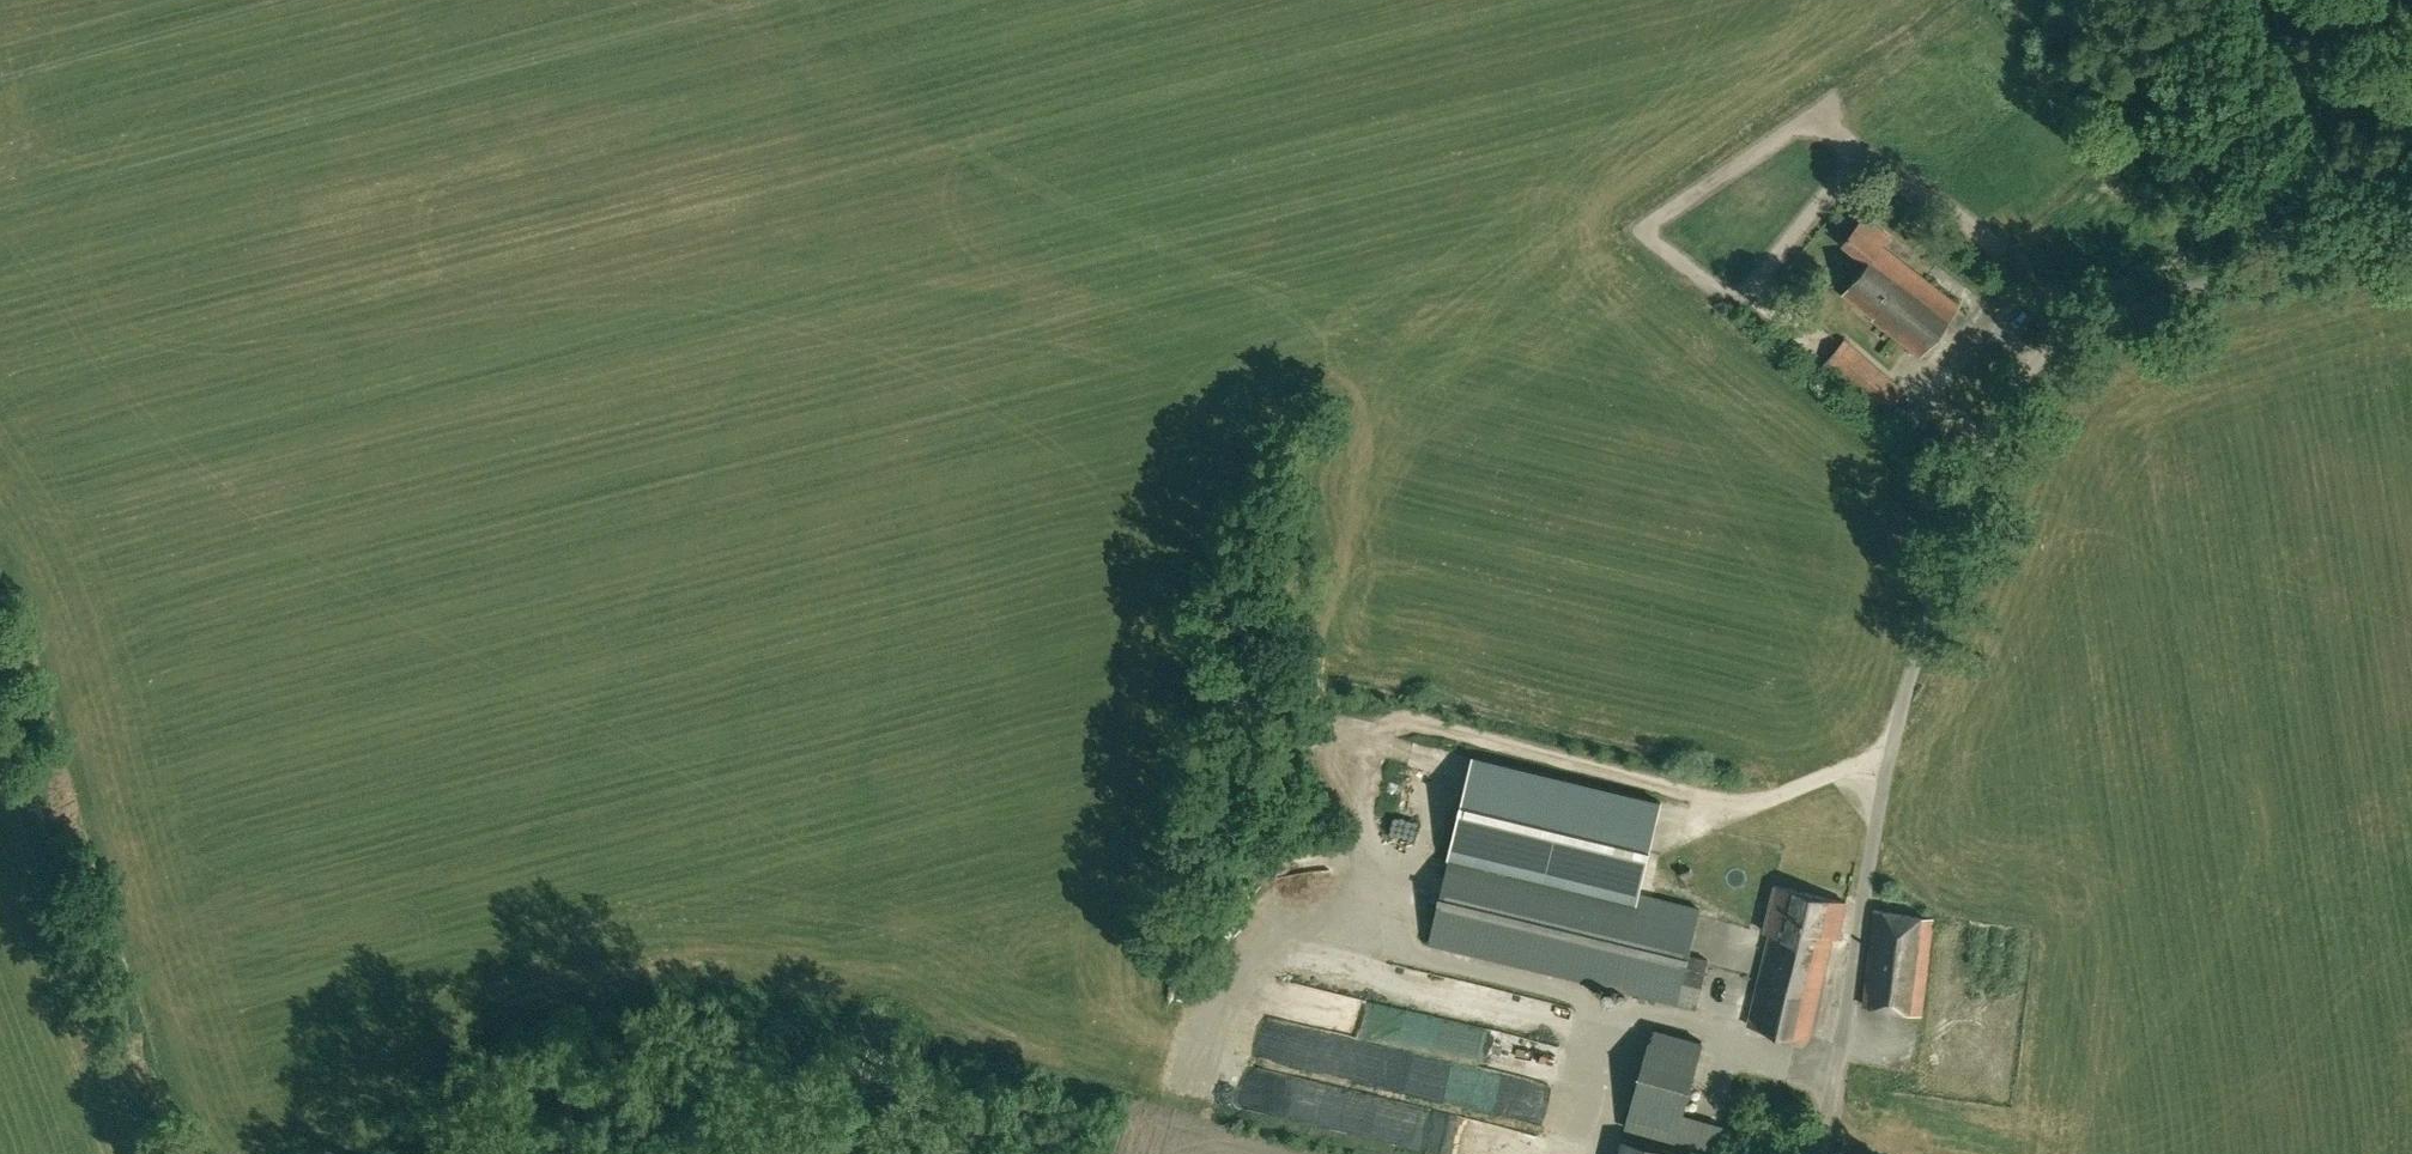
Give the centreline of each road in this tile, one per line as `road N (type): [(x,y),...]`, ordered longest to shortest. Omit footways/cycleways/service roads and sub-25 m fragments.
road 1 (unclassified): [(1824,1153),(1892,759),(2026,379),(2059,356),(2411,235)]
road 2 (track): [(166,1153),(0,651)]

